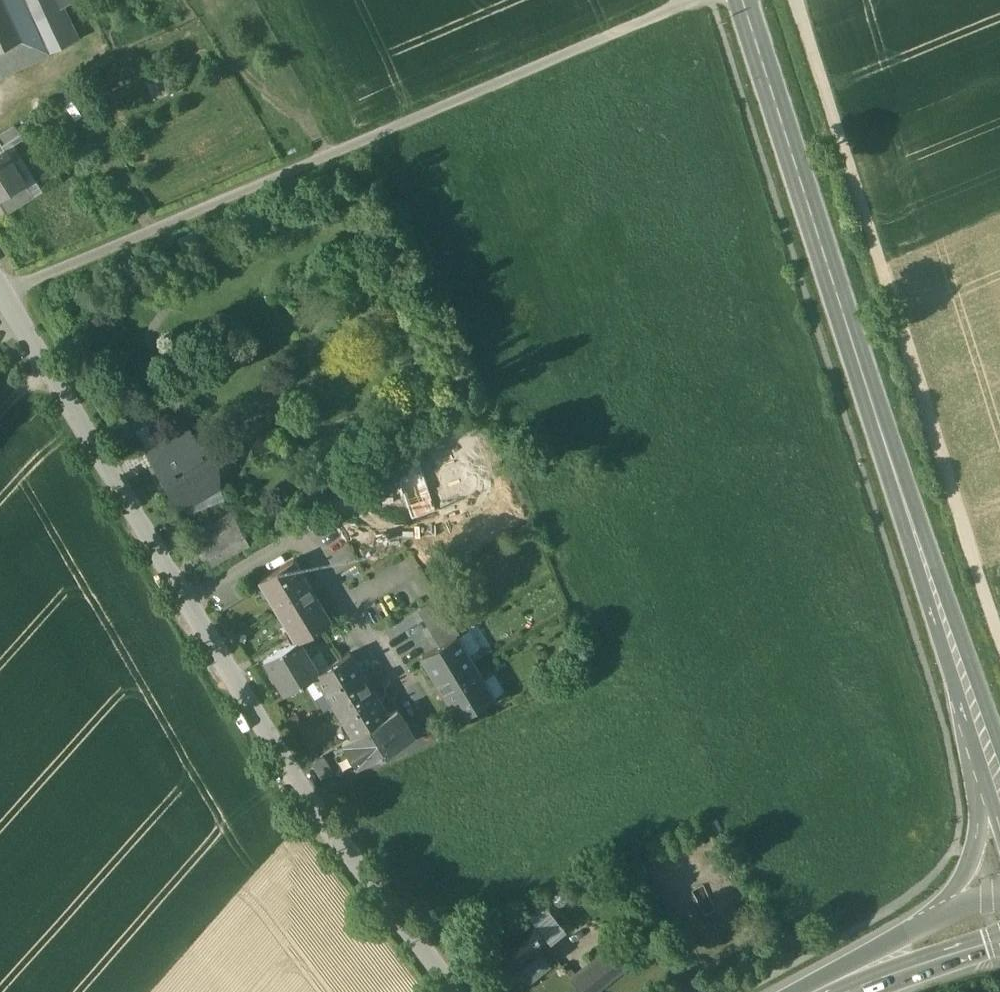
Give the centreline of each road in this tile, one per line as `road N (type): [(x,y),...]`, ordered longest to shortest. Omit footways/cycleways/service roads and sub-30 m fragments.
road 1 (secondary): [(743,0),(993,753)]
road 2 (track): [(5,295),(692,0)]
road 3 (track): [(999,638),(797,0)]
road 4 (residential): [(193,603),(320,812),(459,991)]
road 5 (residential): [(0,287),(193,603)]
road 6 (residential): [(193,603),(302,541),(348,616)]
road 7 (secondary): [(993,753),(972,856),(938,918)]
road 8 (secondary): [(861,972),(999,939)]

